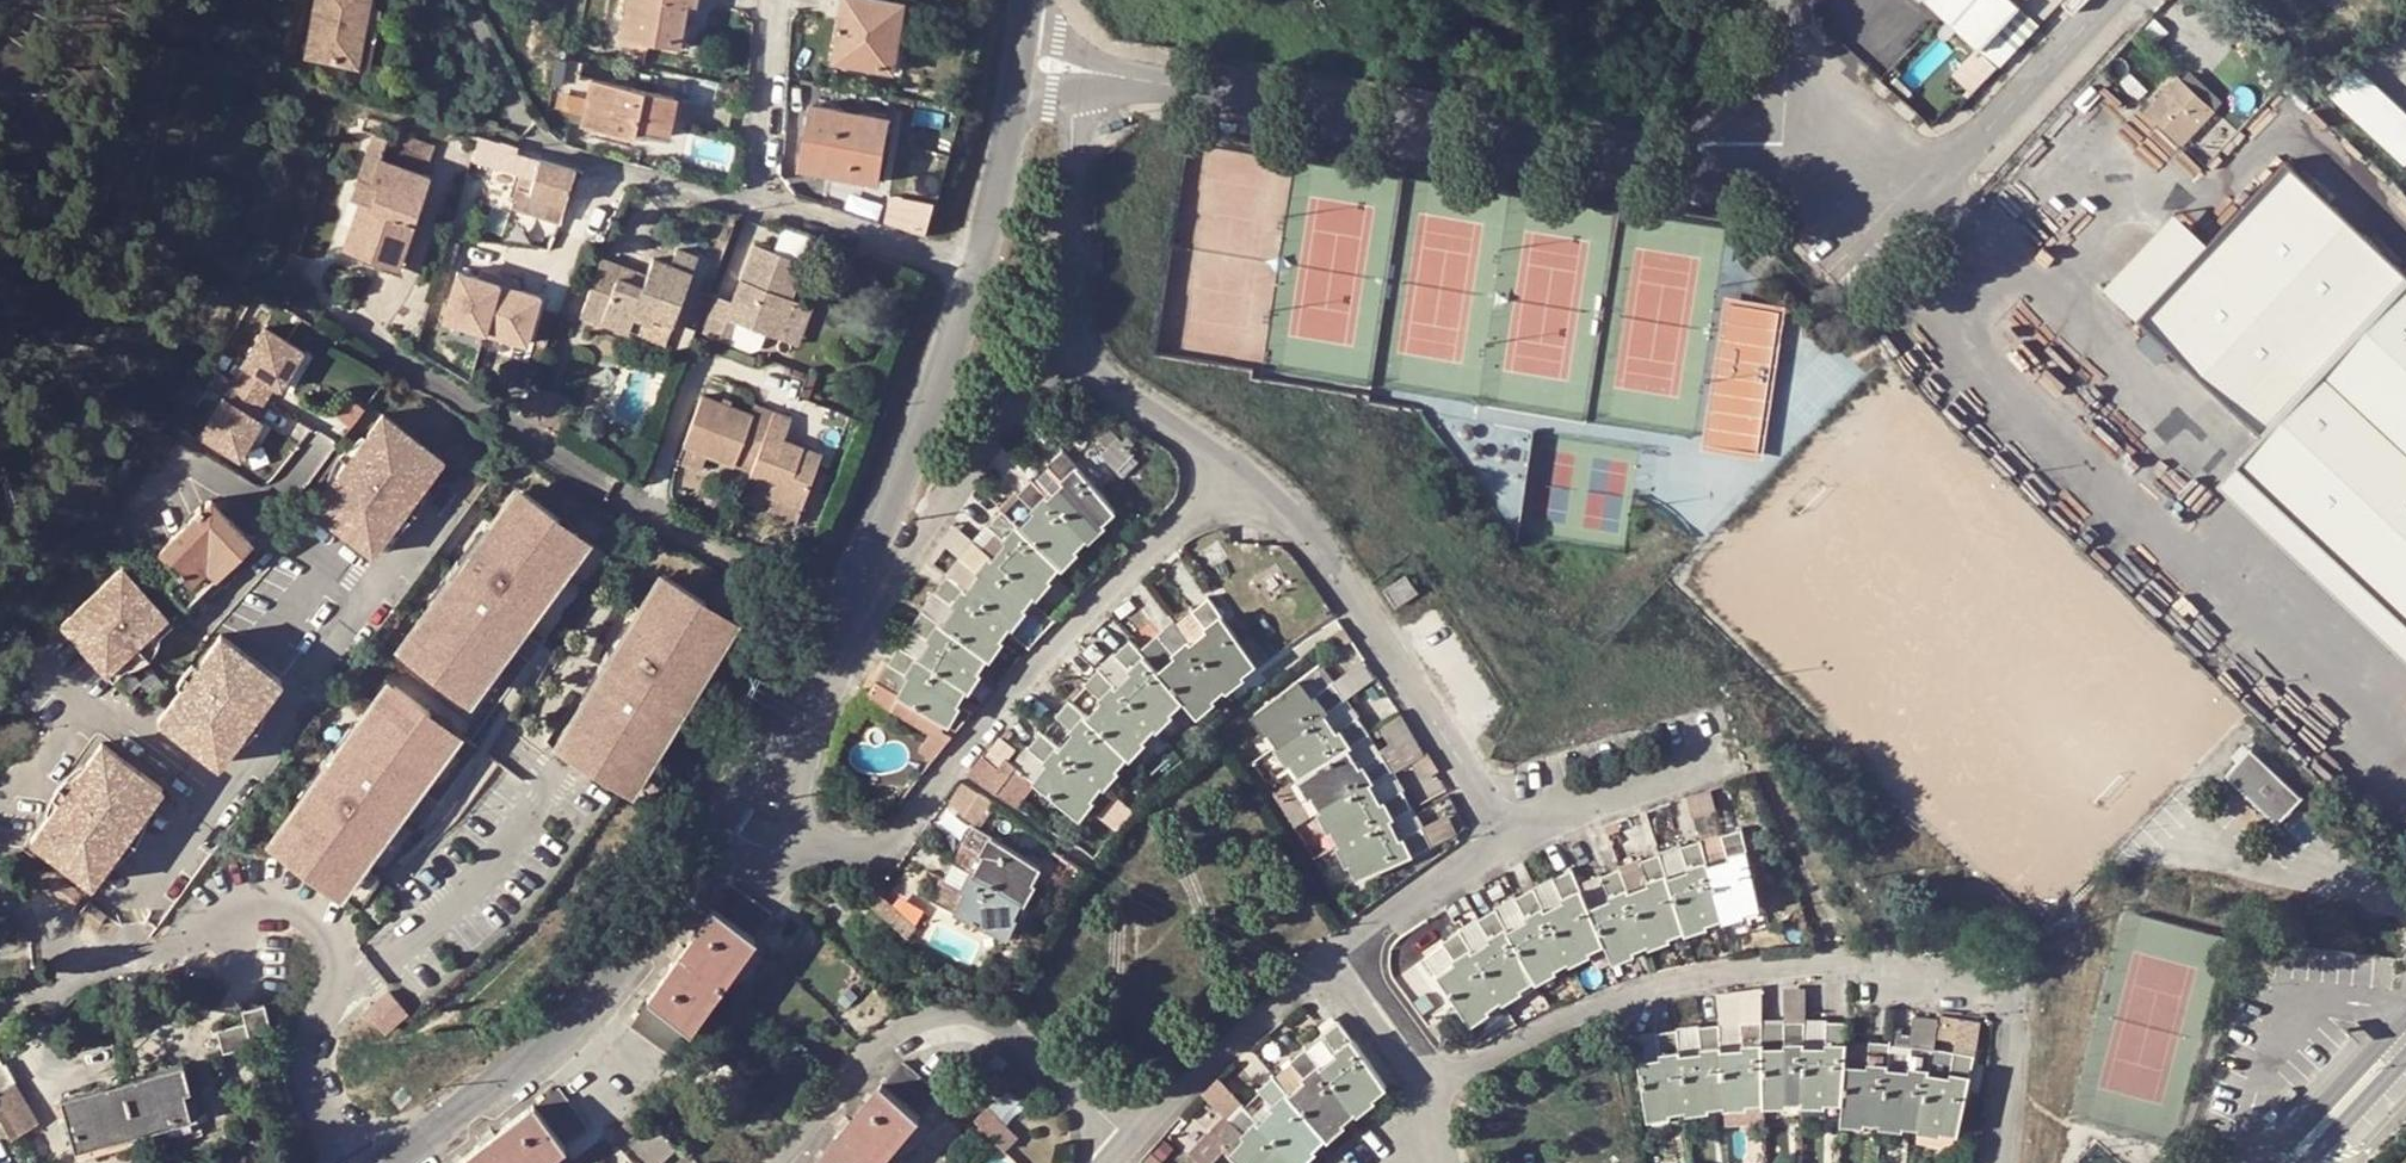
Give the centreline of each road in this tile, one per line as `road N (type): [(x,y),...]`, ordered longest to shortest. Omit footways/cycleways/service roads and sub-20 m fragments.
road 1 (residential): [(1431,1090),(1590,1007),(1684,979),(1796,965),(1976,965),(2000,972),(2012,989),(1999,1162)]
road 2 (tertiary): [(739,812),(890,505),(976,267),(1019,95)]
road 3 (residential): [(1334,958),(1513,824),(1316,540),(1233,470)]
road 4 (unclassified): [(1139,77),(1785,173)]
road 5 (residential): [(787,830),(864,852),(888,844),(1033,664),(1233,470)]
road 6 (residential): [(346,1162),(313,1093),(319,1021),(340,980),(332,942),(309,916),(272,905),(234,914),(140,955),(75,947),(0,898)]
road 7 (residential): [(787,830),(833,690),(1026,385),(1082,346)]
road 8 (tertiary): [(398,1162),(591,1018),(712,870),(739,812)]
road 9 (residential): [(781,1162),(903,1026),(969,1015),(1003,1025),(1132,1139)]
road 10 (unclassified): [(1785,173),(1857,187),(1925,176),(2096,0)]
road 11 (residential): [(1082,346),(1071,275),(1076,139),(1104,82)]
road 12 (residential): [(1132,1139),(1334,958)]
road 13 (secondary): [(2405,1018),(2268,1162)]
road 14 (residential): [(1233,470),(1110,379),(1082,346)]
road 15 (unclassified): [(1785,173),(1796,0)]
road 16 (residential): [(1334,958),(1431,1090)]
road 17 (secondary): [(2308,1162),(2405,1060)]

